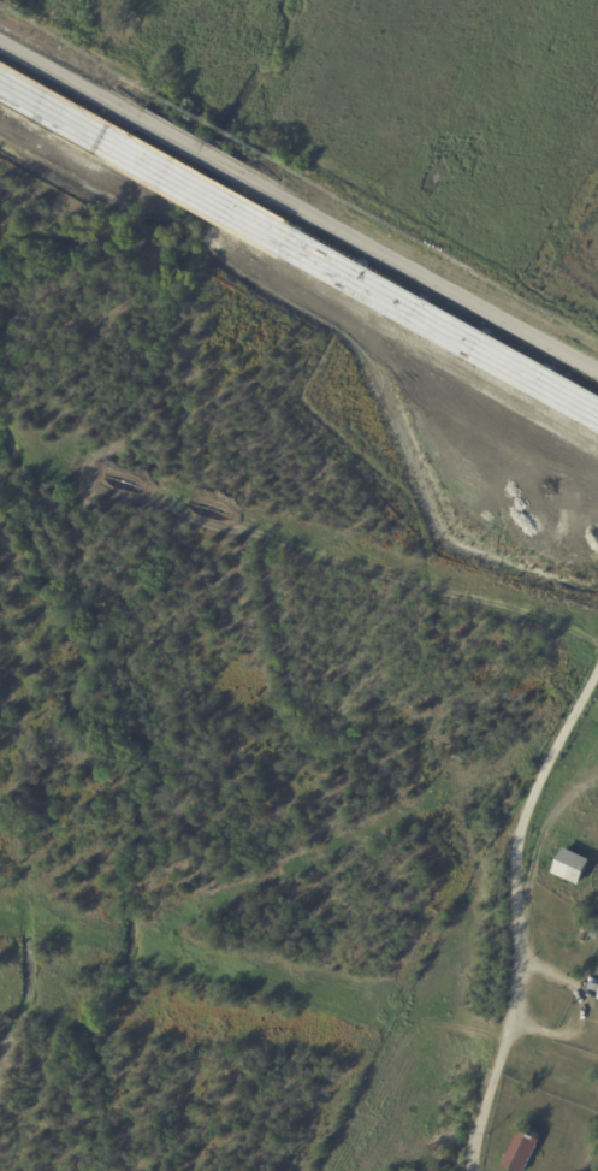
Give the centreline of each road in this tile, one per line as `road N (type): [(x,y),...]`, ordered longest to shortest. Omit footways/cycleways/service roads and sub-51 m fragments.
road 1 (tertiary): [(597,374),(271,193)]
road 2 (tertiary): [(271,193),(105,100)]

